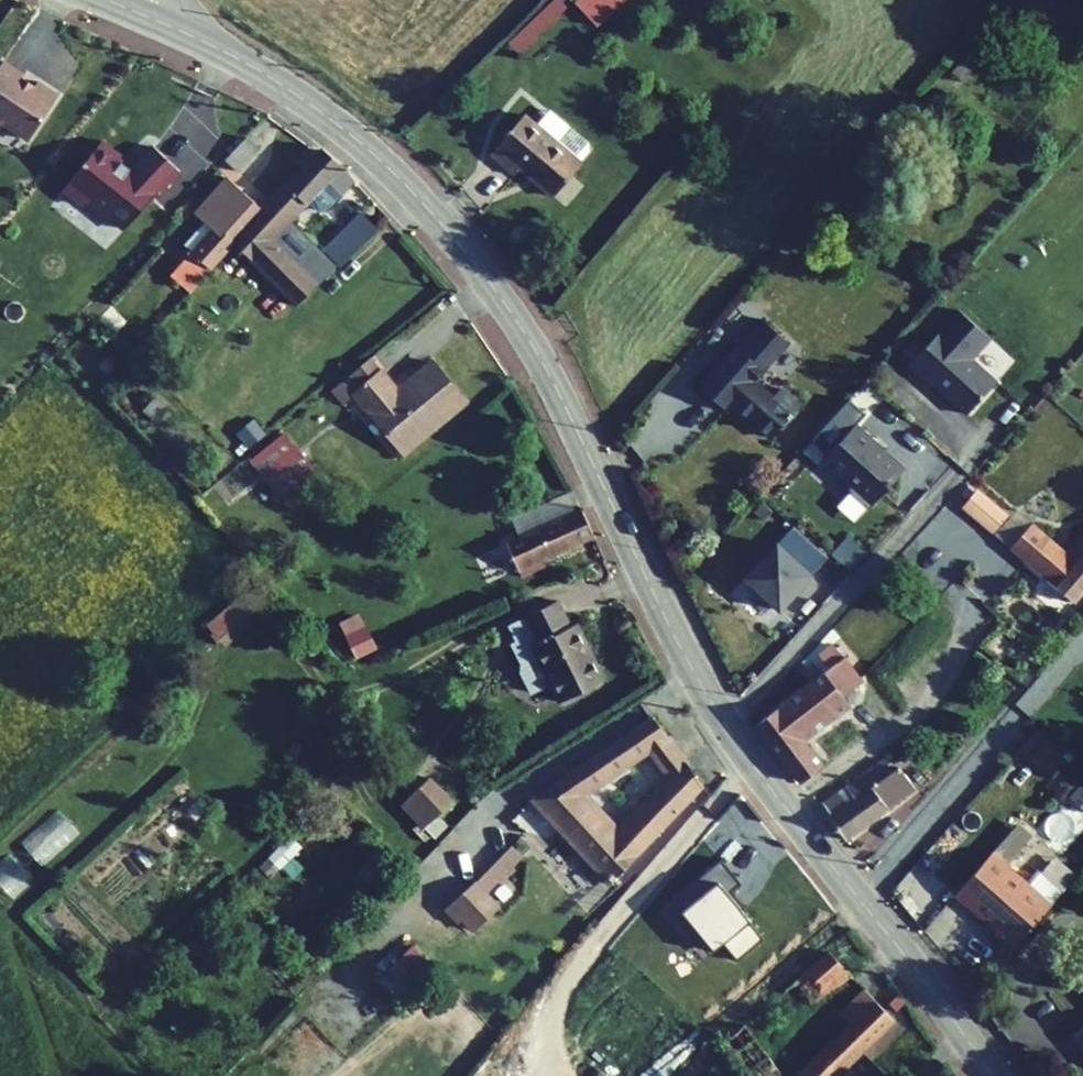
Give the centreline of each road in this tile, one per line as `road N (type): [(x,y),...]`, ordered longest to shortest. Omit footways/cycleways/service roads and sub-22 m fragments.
road 1 (tertiary): [(155,20),(250,65),(339,126),(421,201),(490,283),(551,381),(724,724),(992,1075)]

